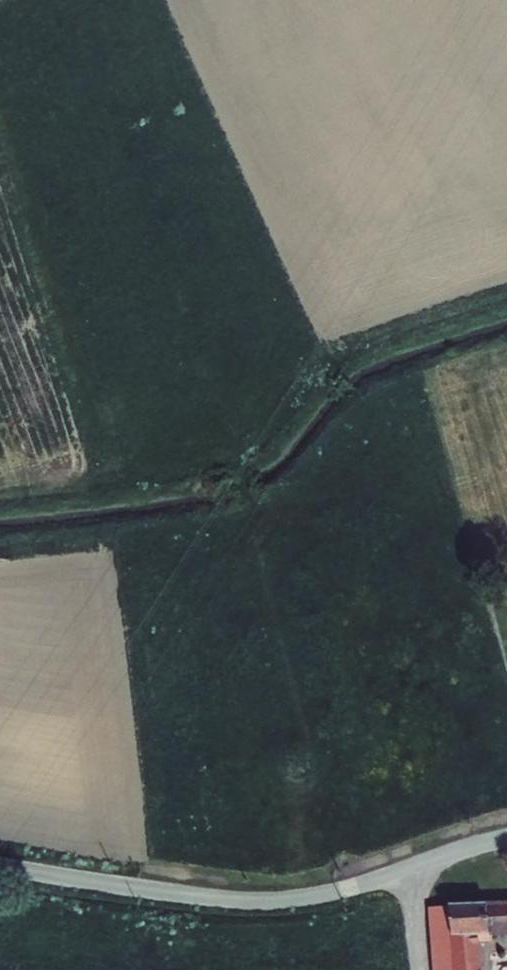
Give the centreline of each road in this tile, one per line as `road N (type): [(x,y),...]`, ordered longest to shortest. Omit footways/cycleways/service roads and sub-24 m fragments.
road 1 (residential): [(506,838),(331,892),(273,902),(0,866)]

